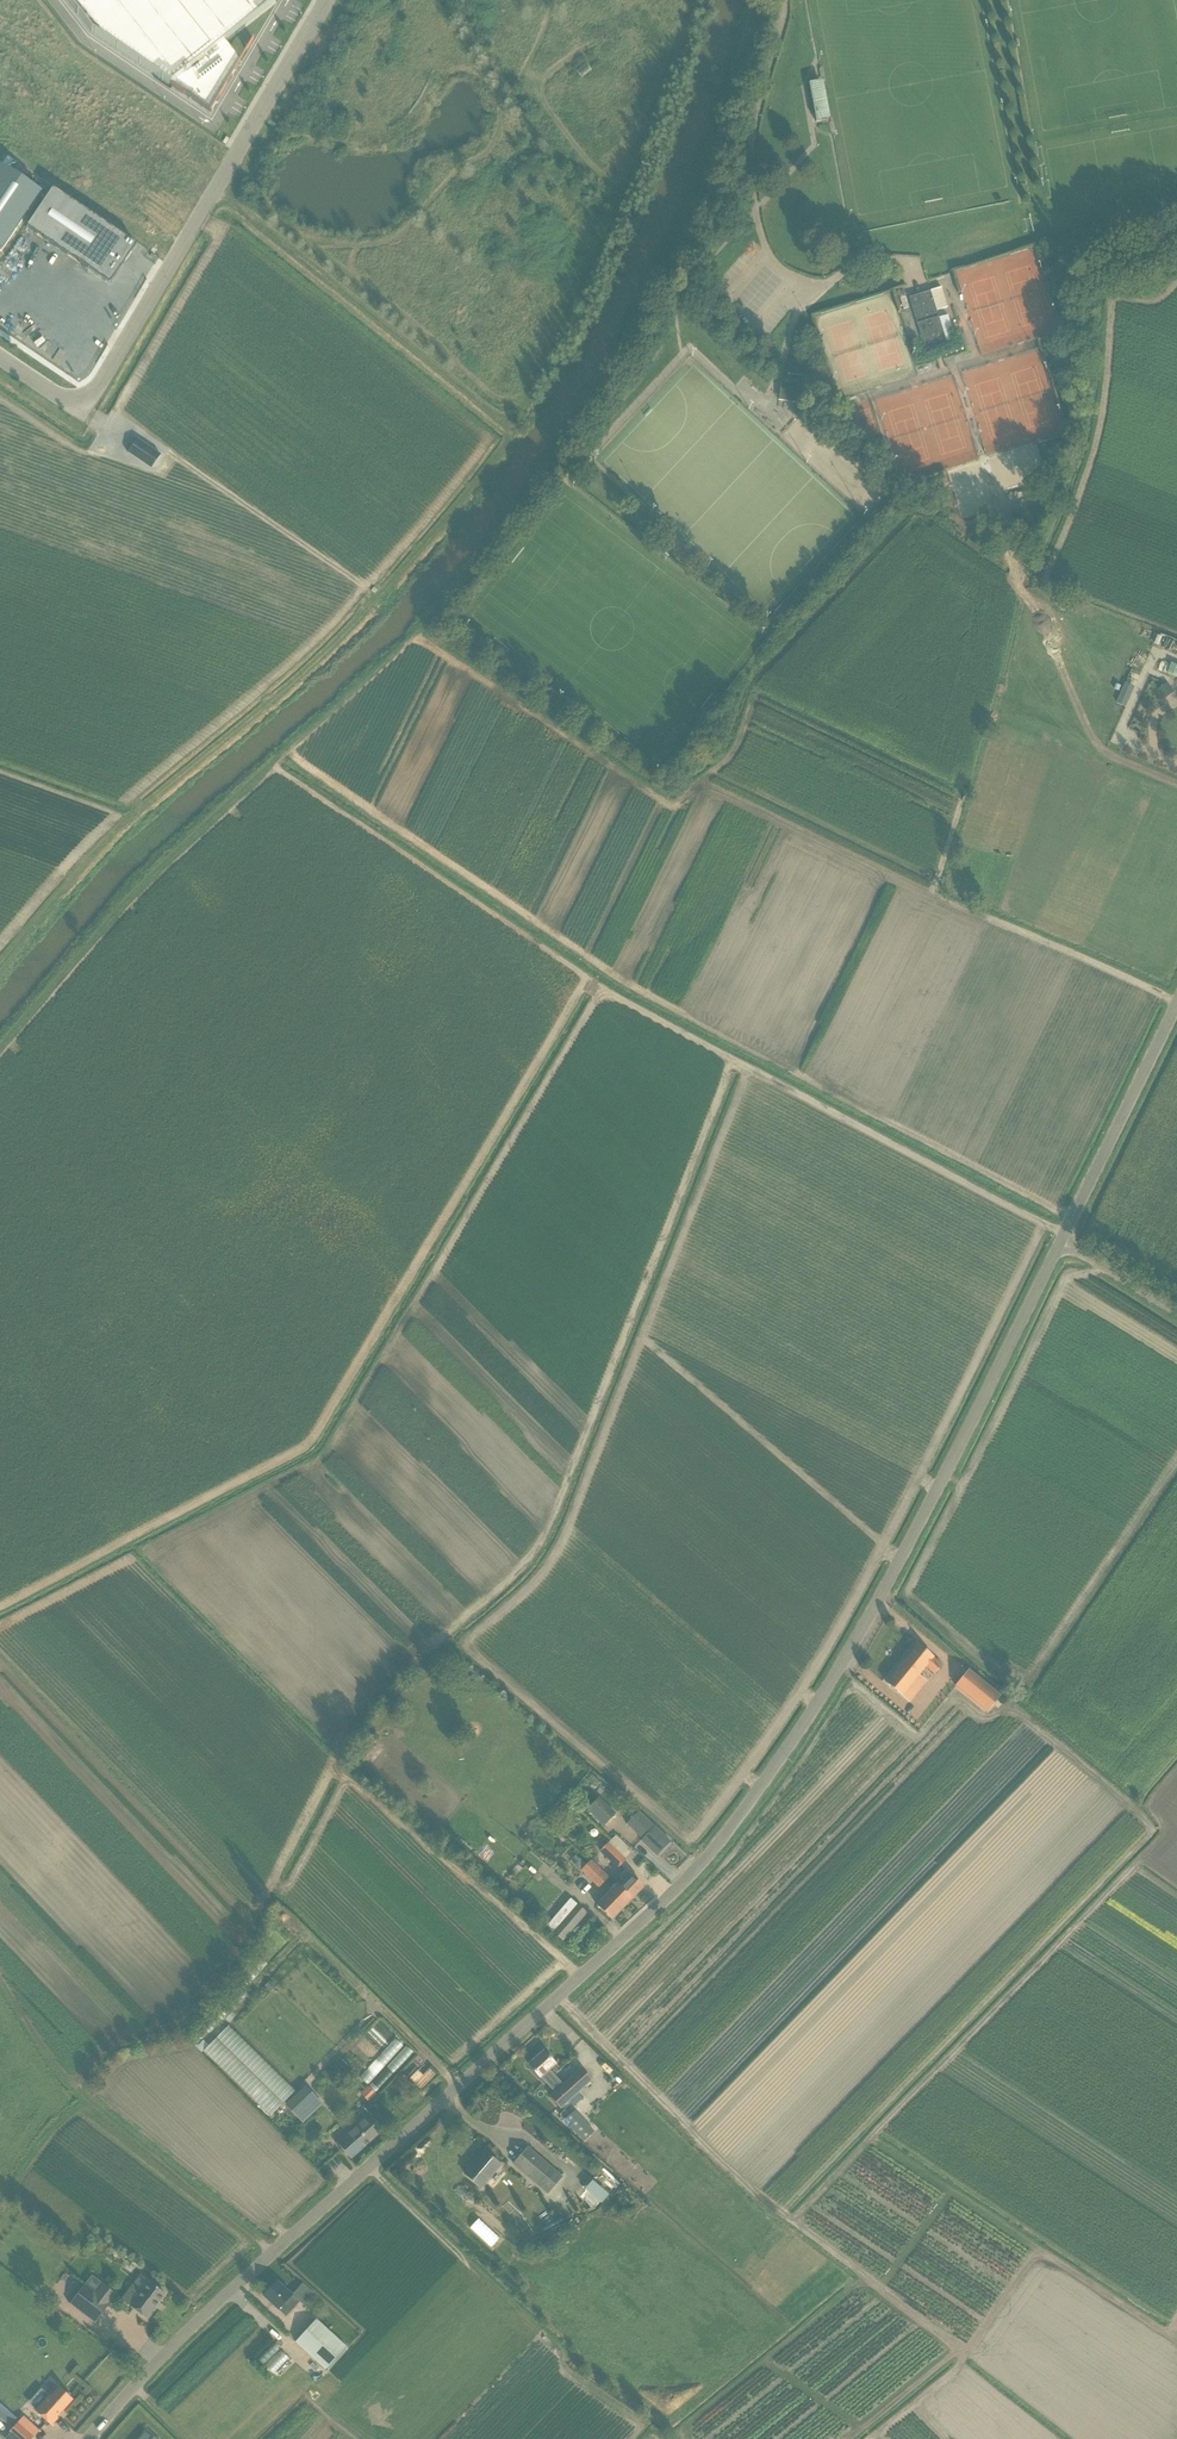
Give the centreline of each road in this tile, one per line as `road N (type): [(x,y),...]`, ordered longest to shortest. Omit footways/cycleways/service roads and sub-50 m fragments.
road 1 (unclassified): [(90,2438),(193,2326),(700,1865),(834,1675),(1059,1244)]
road 2 (track): [(511,429),(395,581),(137,813),(0,963)]
road 3 (unclassified): [(329,0),(80,412)]
road 4 (track): [(528,394),(493,399),(308,237)]
road 5 (unclassified): [(1059,1244),(1176,1006)]
road 6 (unclassified): [(1176,1317),(1059,1244)]

